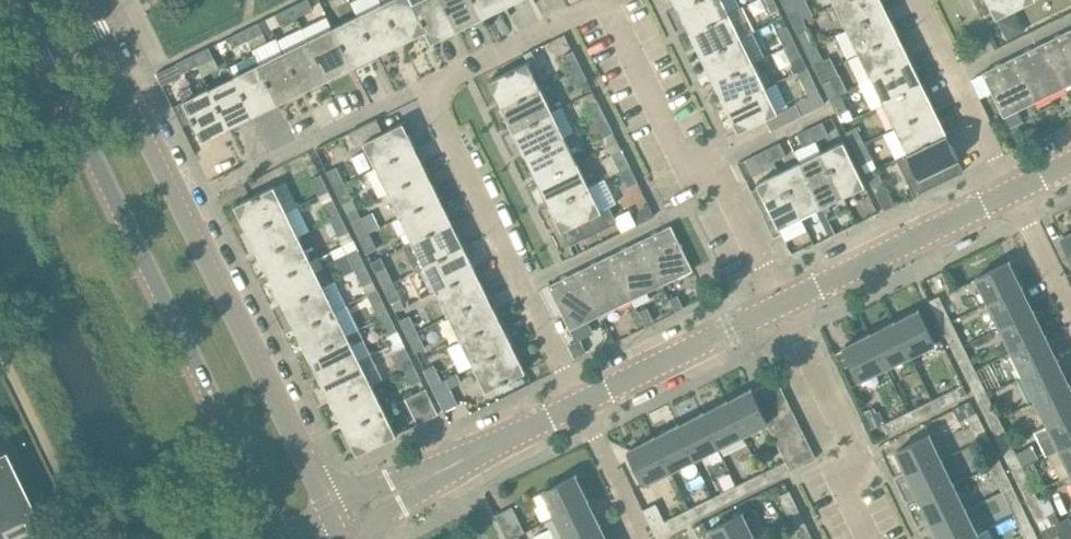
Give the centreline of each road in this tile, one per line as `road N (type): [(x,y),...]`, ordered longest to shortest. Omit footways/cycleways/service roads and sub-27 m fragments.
road 1 (tertiary): [(14,0),(281,529)]
road 2 (tertiary): [(327,506),(189,198),(88,0)]
road 3 (residential): [(784,304),(720,175),(687,164),(608,0)]
road 4 (residential): [(580,402),(434,92)]
road 5 (residential): [(872,538),(848,490),(851,447),(784,304)]
road 6 (residential): [(784,304),(1012,193)]
road 7 (residential): [(220,184),(408,91),(434,92)]
road 8 (residential): [(580,402),(784,304)]
road 9 (residential): [(1012,193),(919,0)]
road 10 (residential): [(434,92),(446,77),(604,0)]
road 11 (residential): [(473,456),(436,460),(327,506)]
road 12 (residential): [(343,538),(473,456)]
road 13 (residential): [(648,538),(580,402)]
road 14 (residential): [(1070,308),(1012,193)]
road 15 (residential): [(473,456),(580,402)]

